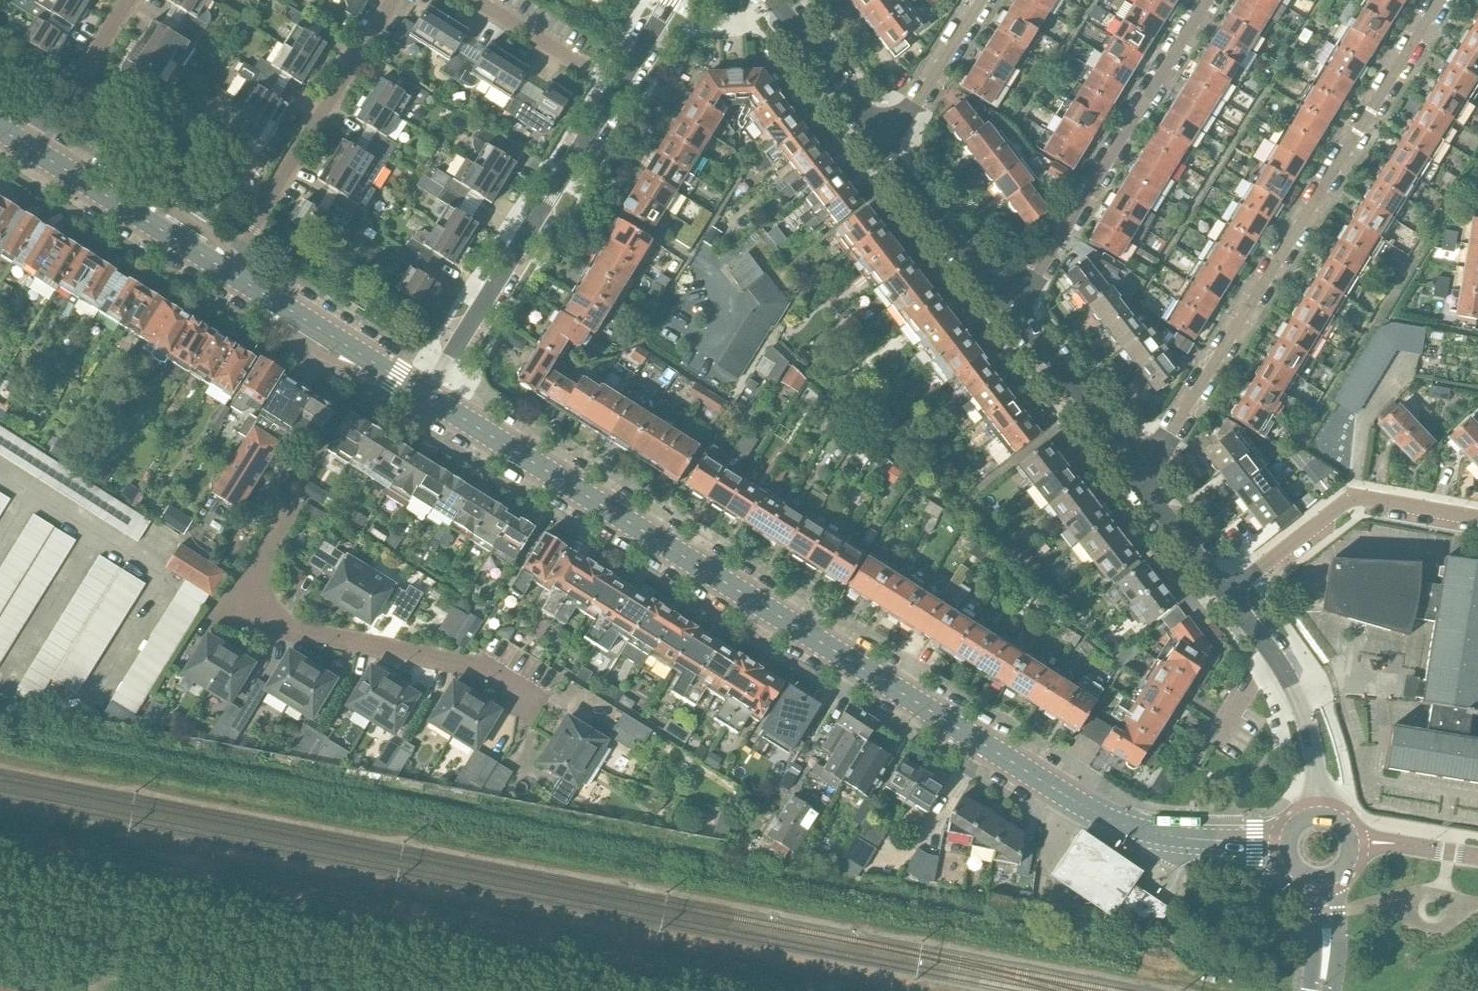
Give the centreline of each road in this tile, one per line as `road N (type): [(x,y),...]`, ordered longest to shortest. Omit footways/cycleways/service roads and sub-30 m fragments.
road 1 (tertiary): [(1289,843),(1193,840),(1100,813),(430,394)]
road 2 (residential): [(375,359),(233,596),(285,629),(472,665),(549,711)]
road 3 (residential): [(1440,0),(1142,480)]
road 4 (residential): [(1013,314),(1207,0)]
road 5 (residential): [(430,394),(618,85)]
road 6 (residential): [(228,267),(394,0)]
road 7 (residential): [(1320,816),(1304,715),(1229,594)]
road 8 (tertiary): [(228,267),(33,147)]
road 9 (residential): [(1142,480),(1013,314)]
road 10 (residential): [(1013,314),(886,154)]
road 11 (residential): [(886,154),(772,0)]
road 12 (residential): [(982,0),(886,154)]
road 13 (residential): [(33,147),(126,0)]
road 14 (tertiary): [(375,359),(228,267)]
road 15 (secondary): [(158,947),(120,928),(0,907)]
road 16 (residential): [(618,85),(479,0)]
road 17 (secondary): [(0,922),(158,947)]
road 18 (residential): [(1352,501),(1229,594)]
road 19 (residential): [(1229,594),(1142,480)]
road 20 (residential): [(1402,374),(1365,421),(1352,501)]
road 21 (secondary): [(158,947),(296,974)]
road 22 (unclassified): [(1477,856),(1350,843)]
road 23 (residential): [(1477,521),(1352,501)]

